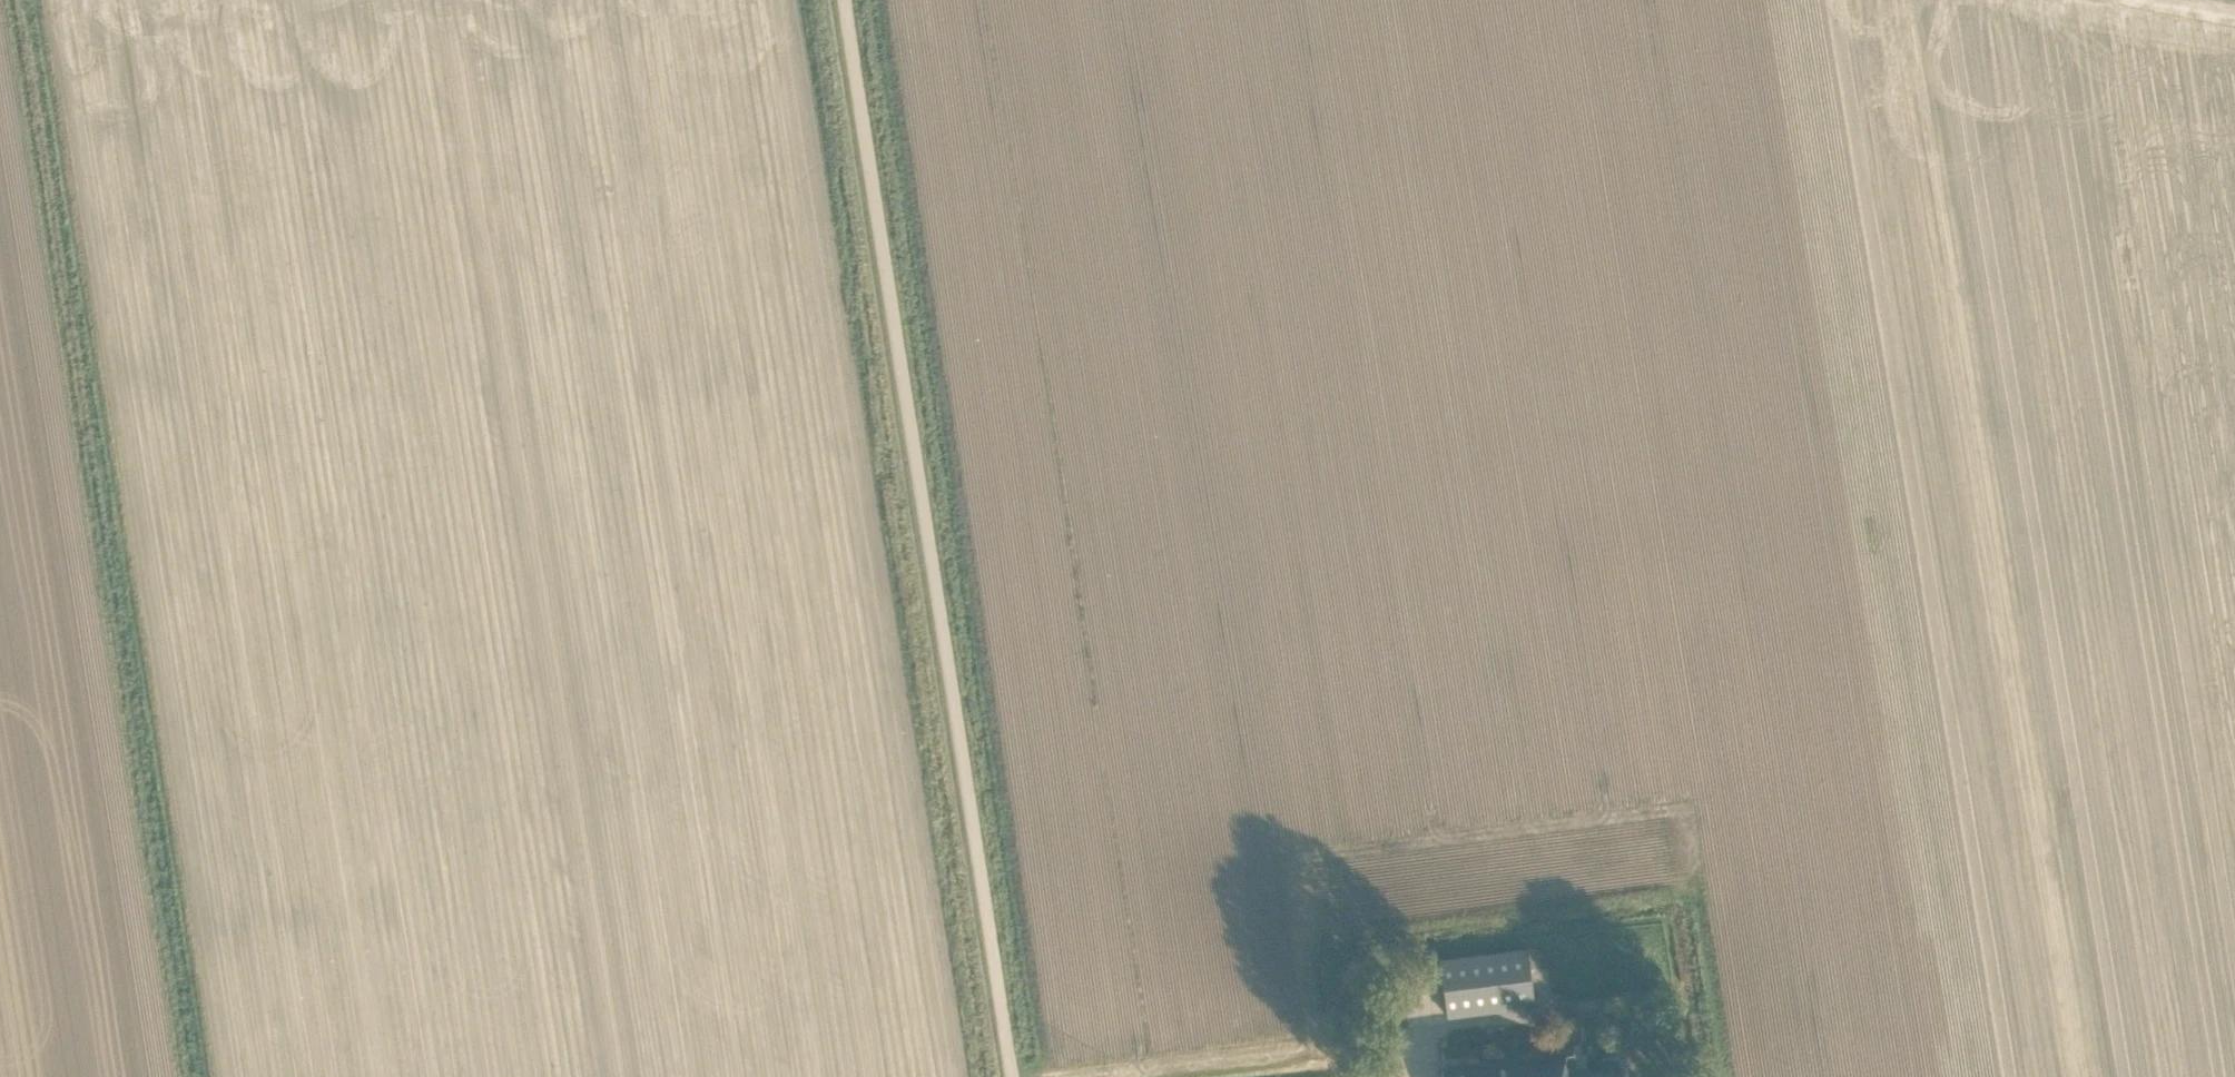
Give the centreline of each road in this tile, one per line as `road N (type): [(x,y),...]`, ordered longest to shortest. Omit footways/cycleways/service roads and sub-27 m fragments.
road 1 (unclassified): [(1012,1076),(845,0)]

